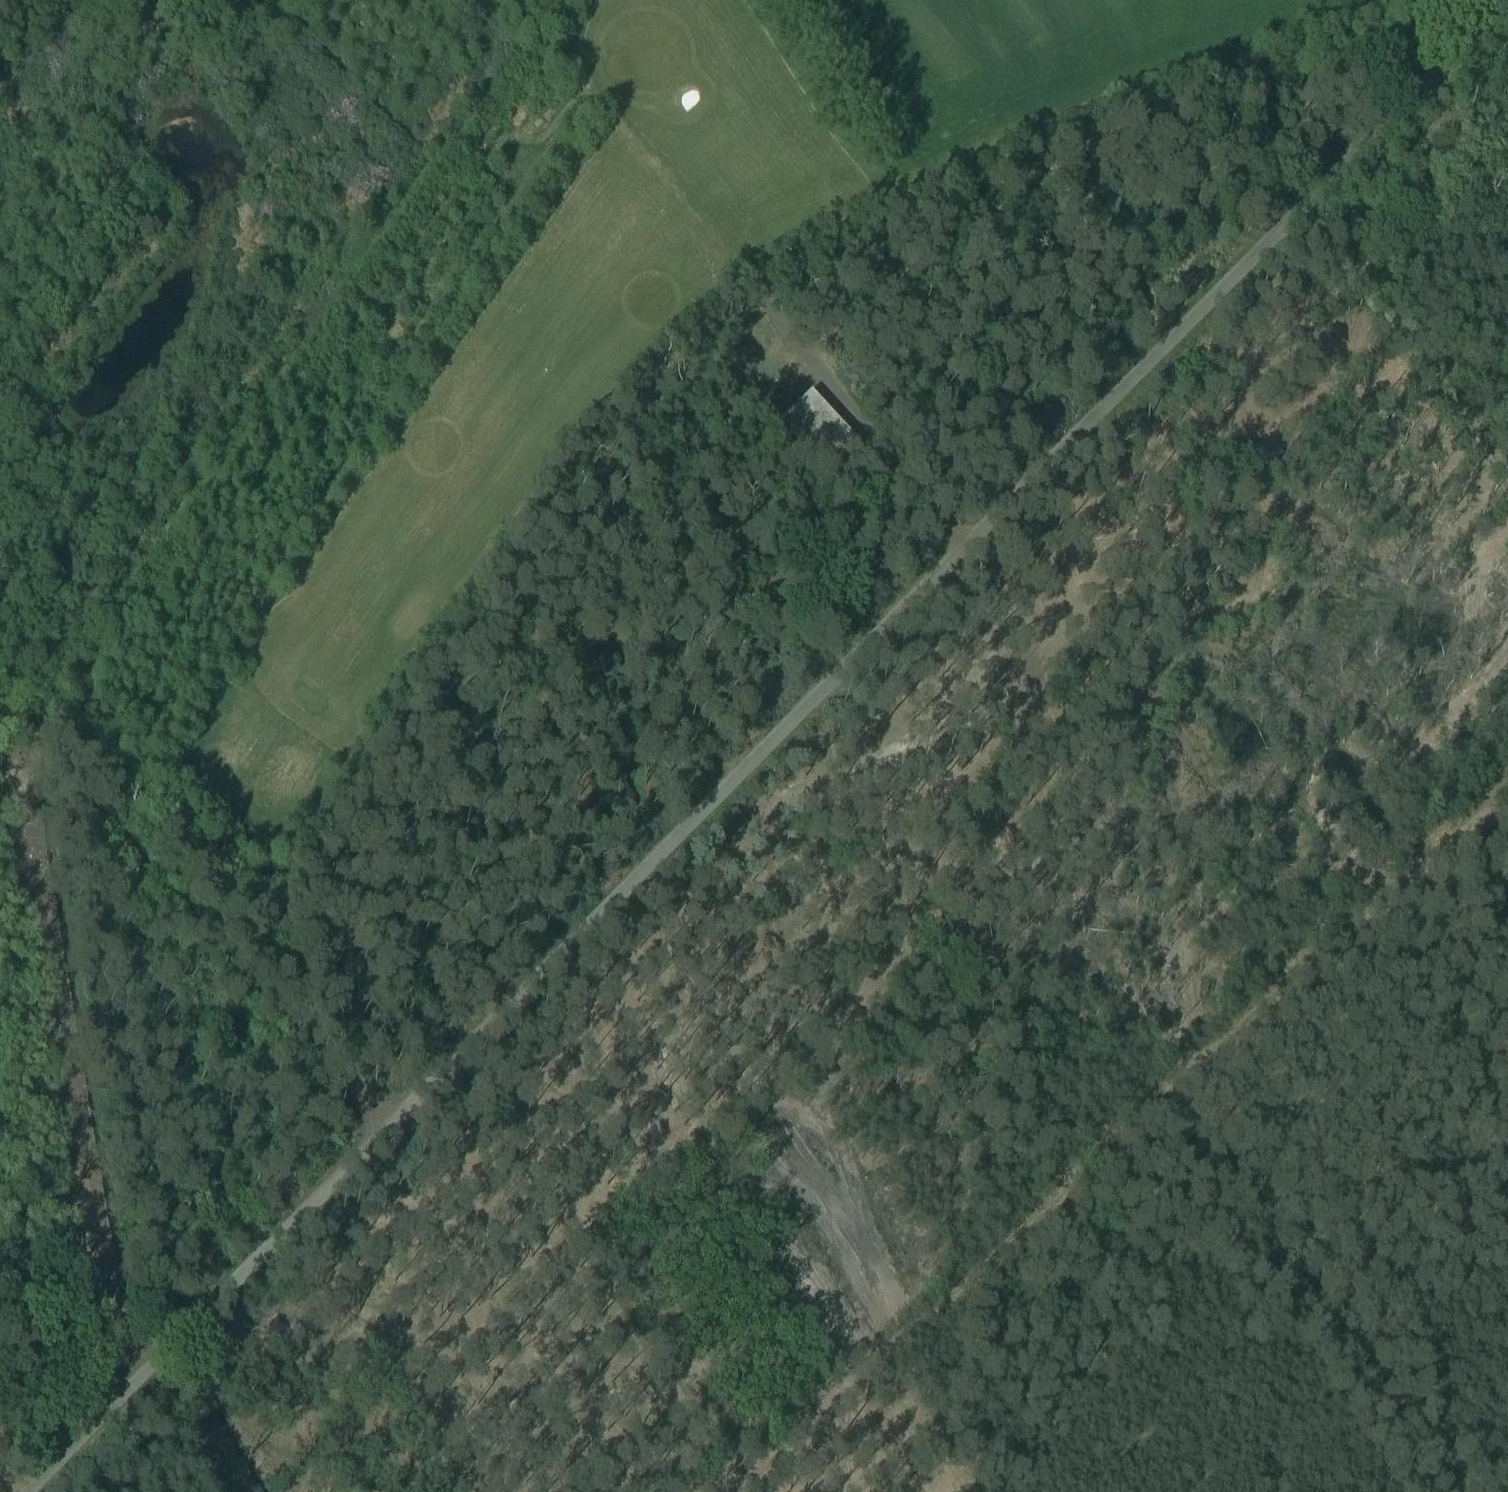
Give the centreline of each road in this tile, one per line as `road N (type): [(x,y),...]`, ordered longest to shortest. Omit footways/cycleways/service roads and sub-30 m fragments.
road 1 (track): [(30,1491),(1503,0)]
road 2 (track): [(395,1122),(0,720)]
road 3 (track): [(966,544),(747,272)]

